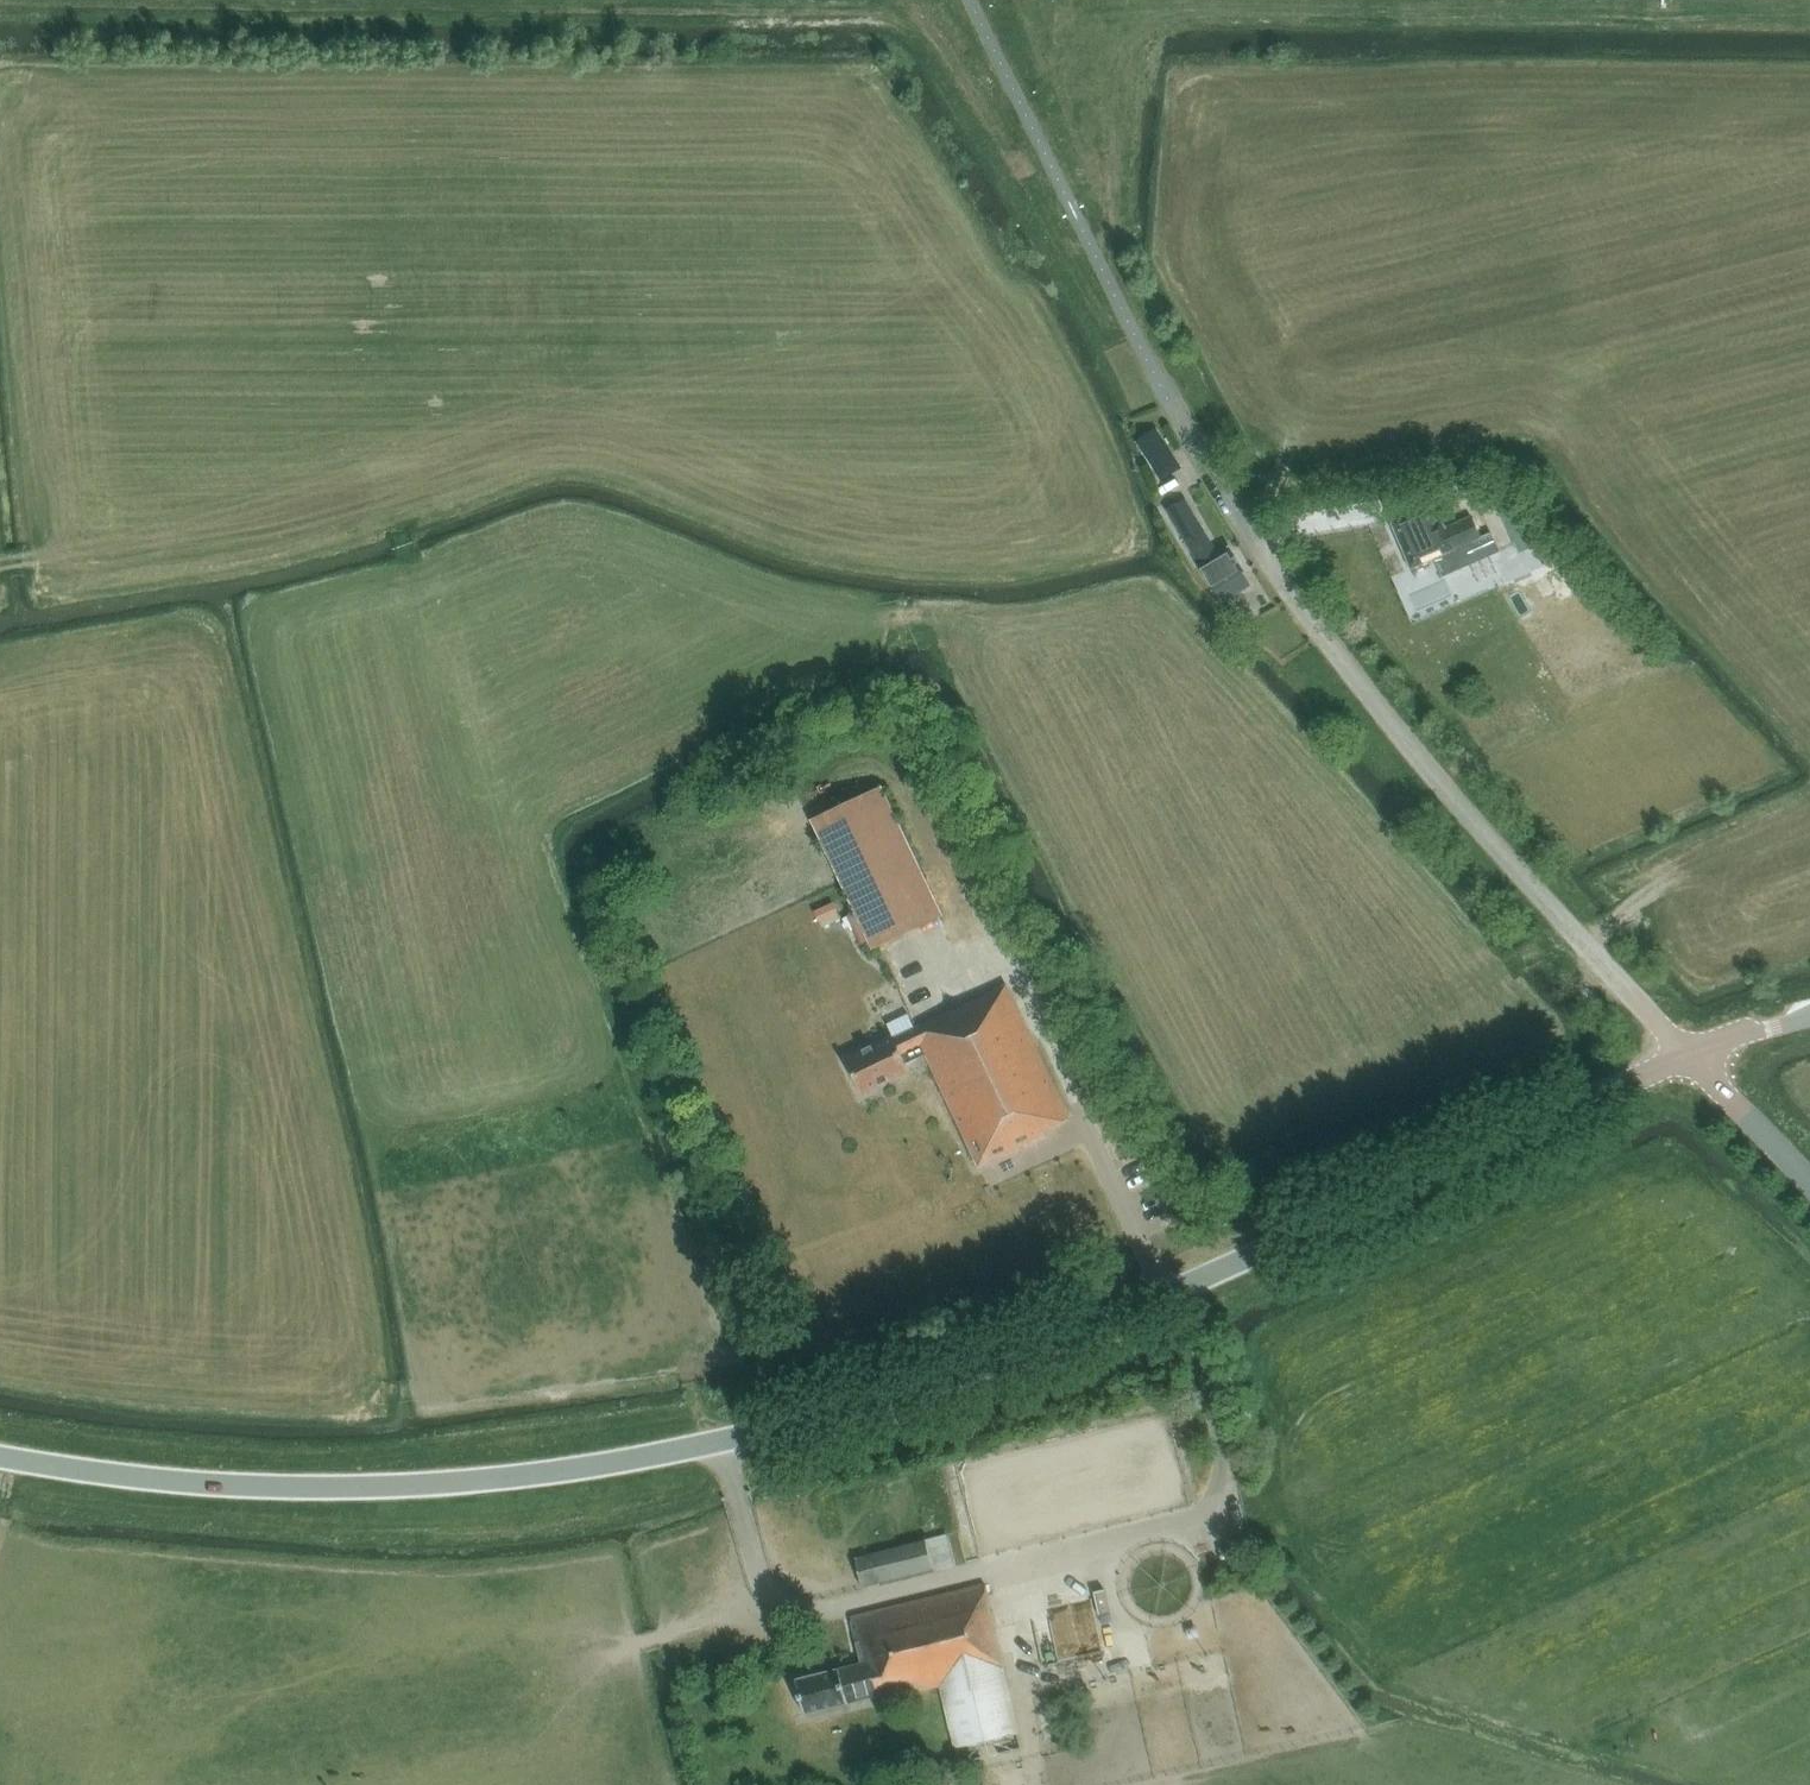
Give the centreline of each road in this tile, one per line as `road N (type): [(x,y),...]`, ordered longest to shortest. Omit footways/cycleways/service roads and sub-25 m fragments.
road 1 (unclassified): [(1686,1055),(1094,1324),(793,1424),(607,1463),(371,1485),(193,1482),(0,1456)]
road 2 (unclassified): [(1686,1055),(1410,746),(1204,464)]
road 3 (unclassified): [(1809,1182),(1686,1055)]
road 4 (unclassified): [(1686,1055),(1809,1018)]

